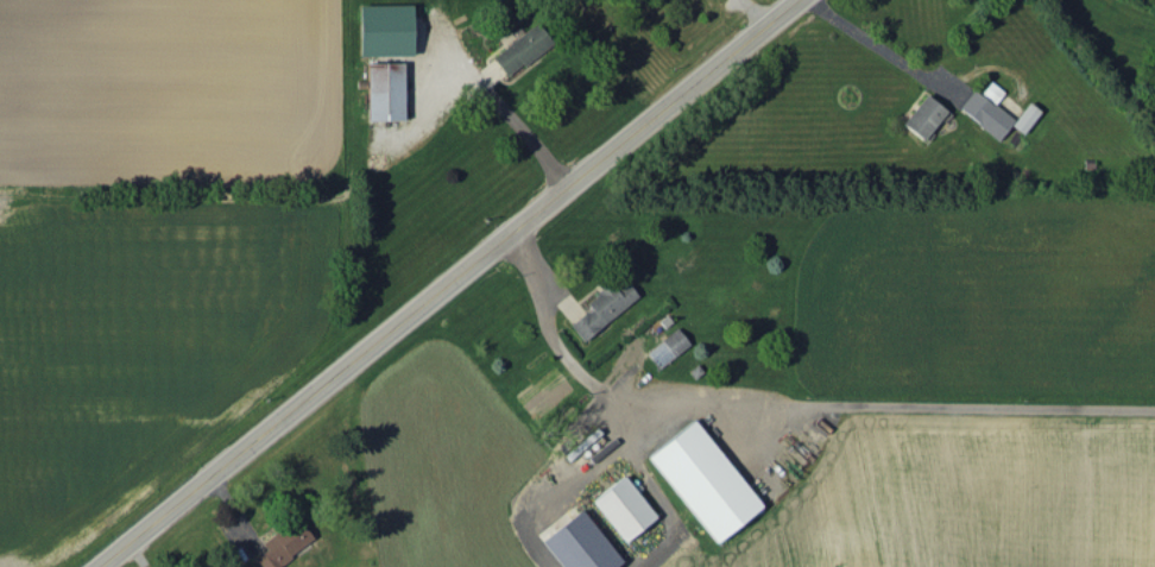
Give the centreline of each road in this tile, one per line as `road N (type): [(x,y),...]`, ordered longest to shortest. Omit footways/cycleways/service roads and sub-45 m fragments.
road 1 (secondary): [(792,0),(92,566)]

